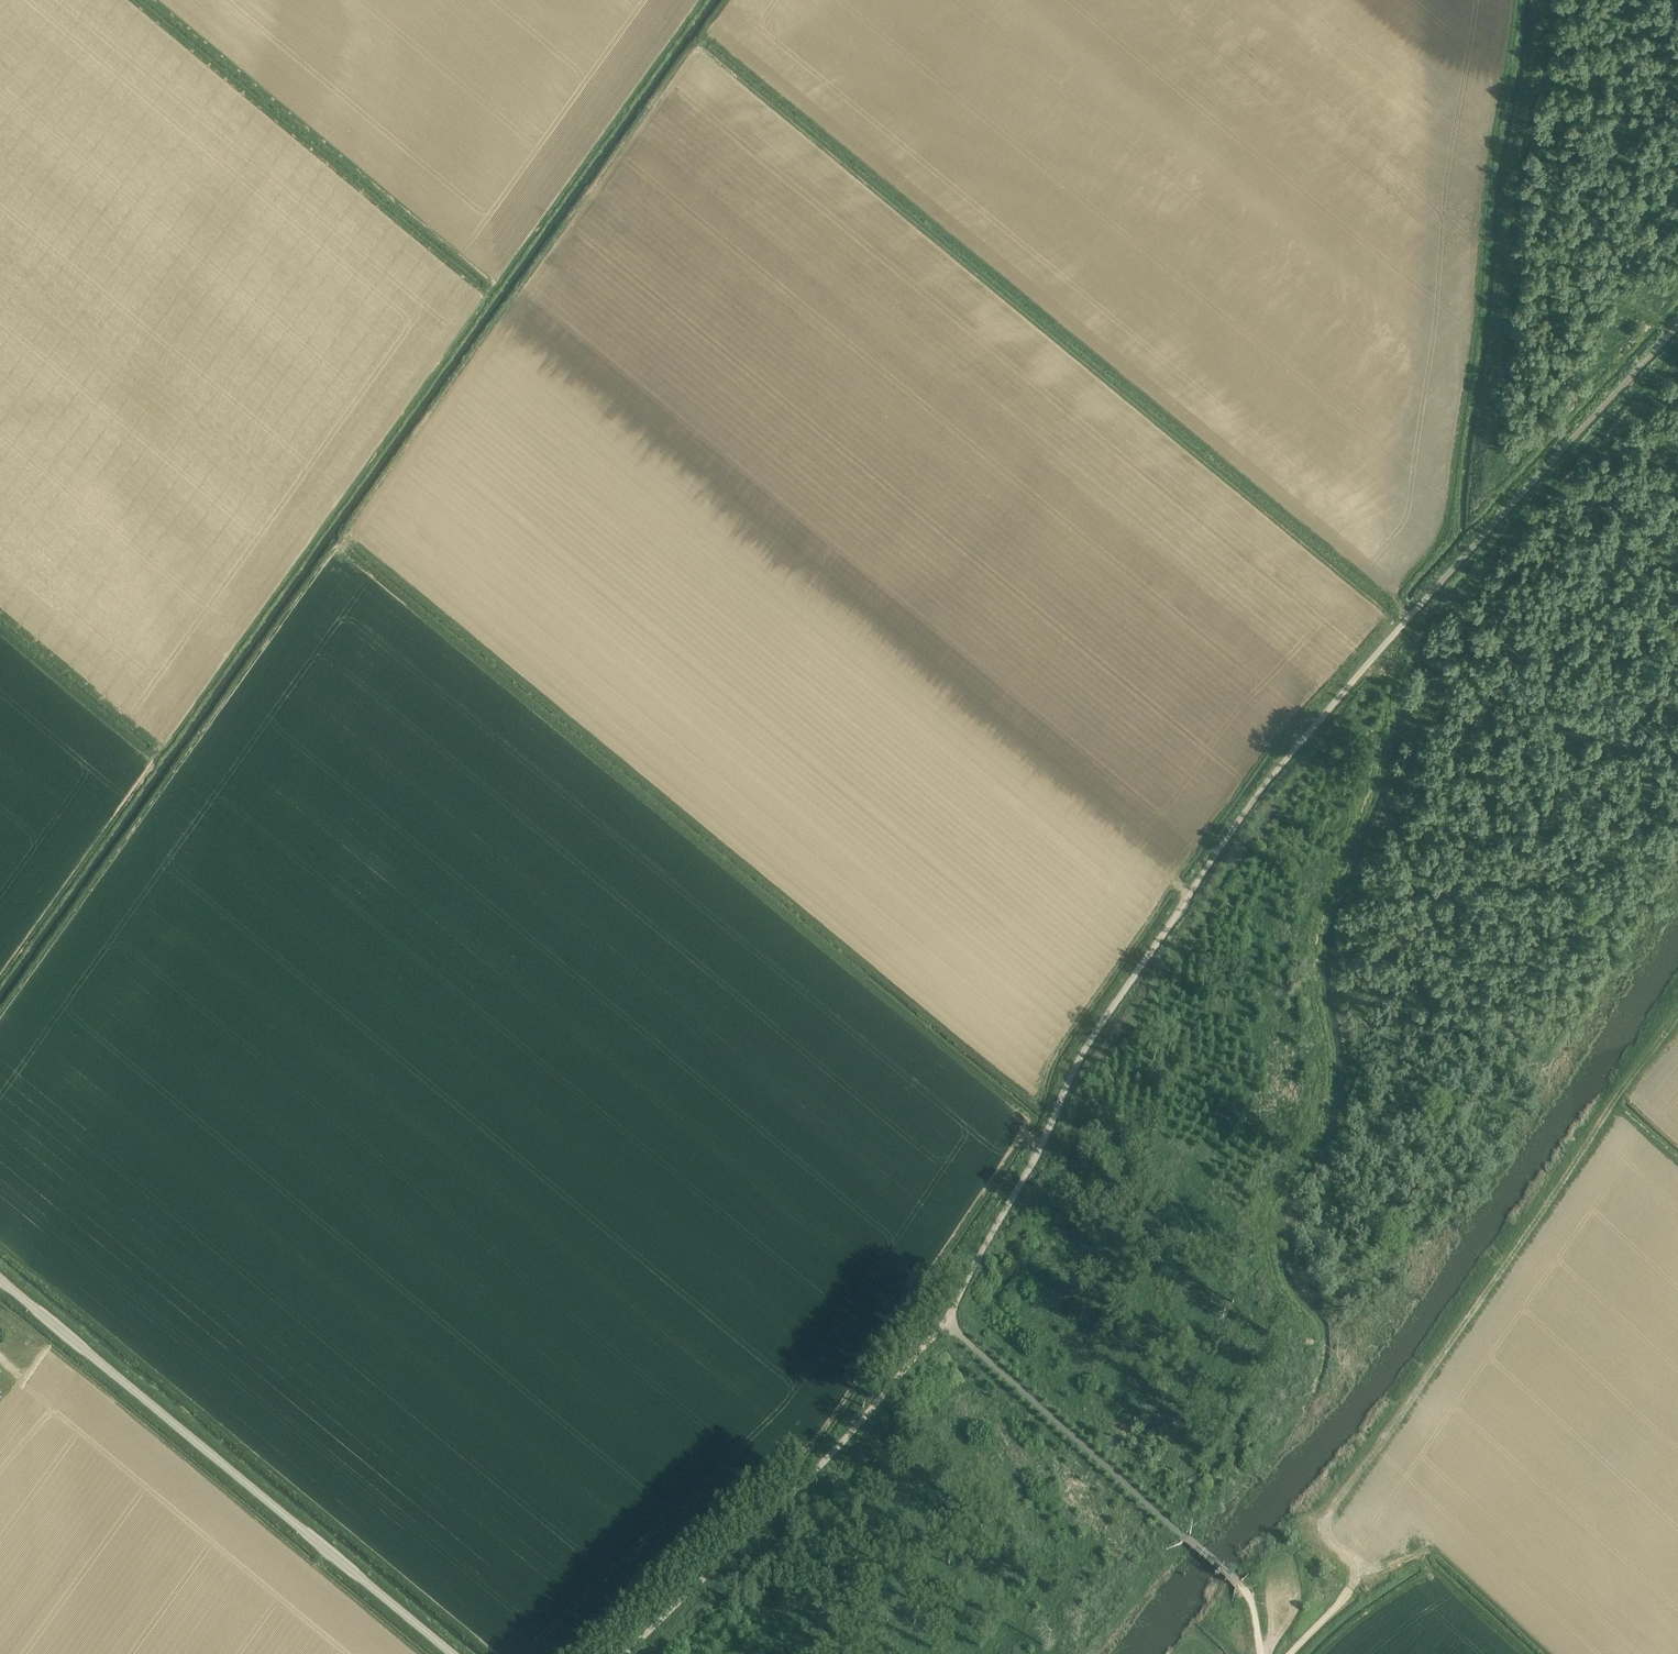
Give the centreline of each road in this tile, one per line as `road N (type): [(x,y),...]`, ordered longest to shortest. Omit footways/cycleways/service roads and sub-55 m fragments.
road 1 (unclassified): [(629,1653),(848,1438),(926,1341),(1023,1185),(1080,1056),(1272,769),(1677,329)]
road 2 (unclassified): [(453,1653),(0,1281)]

